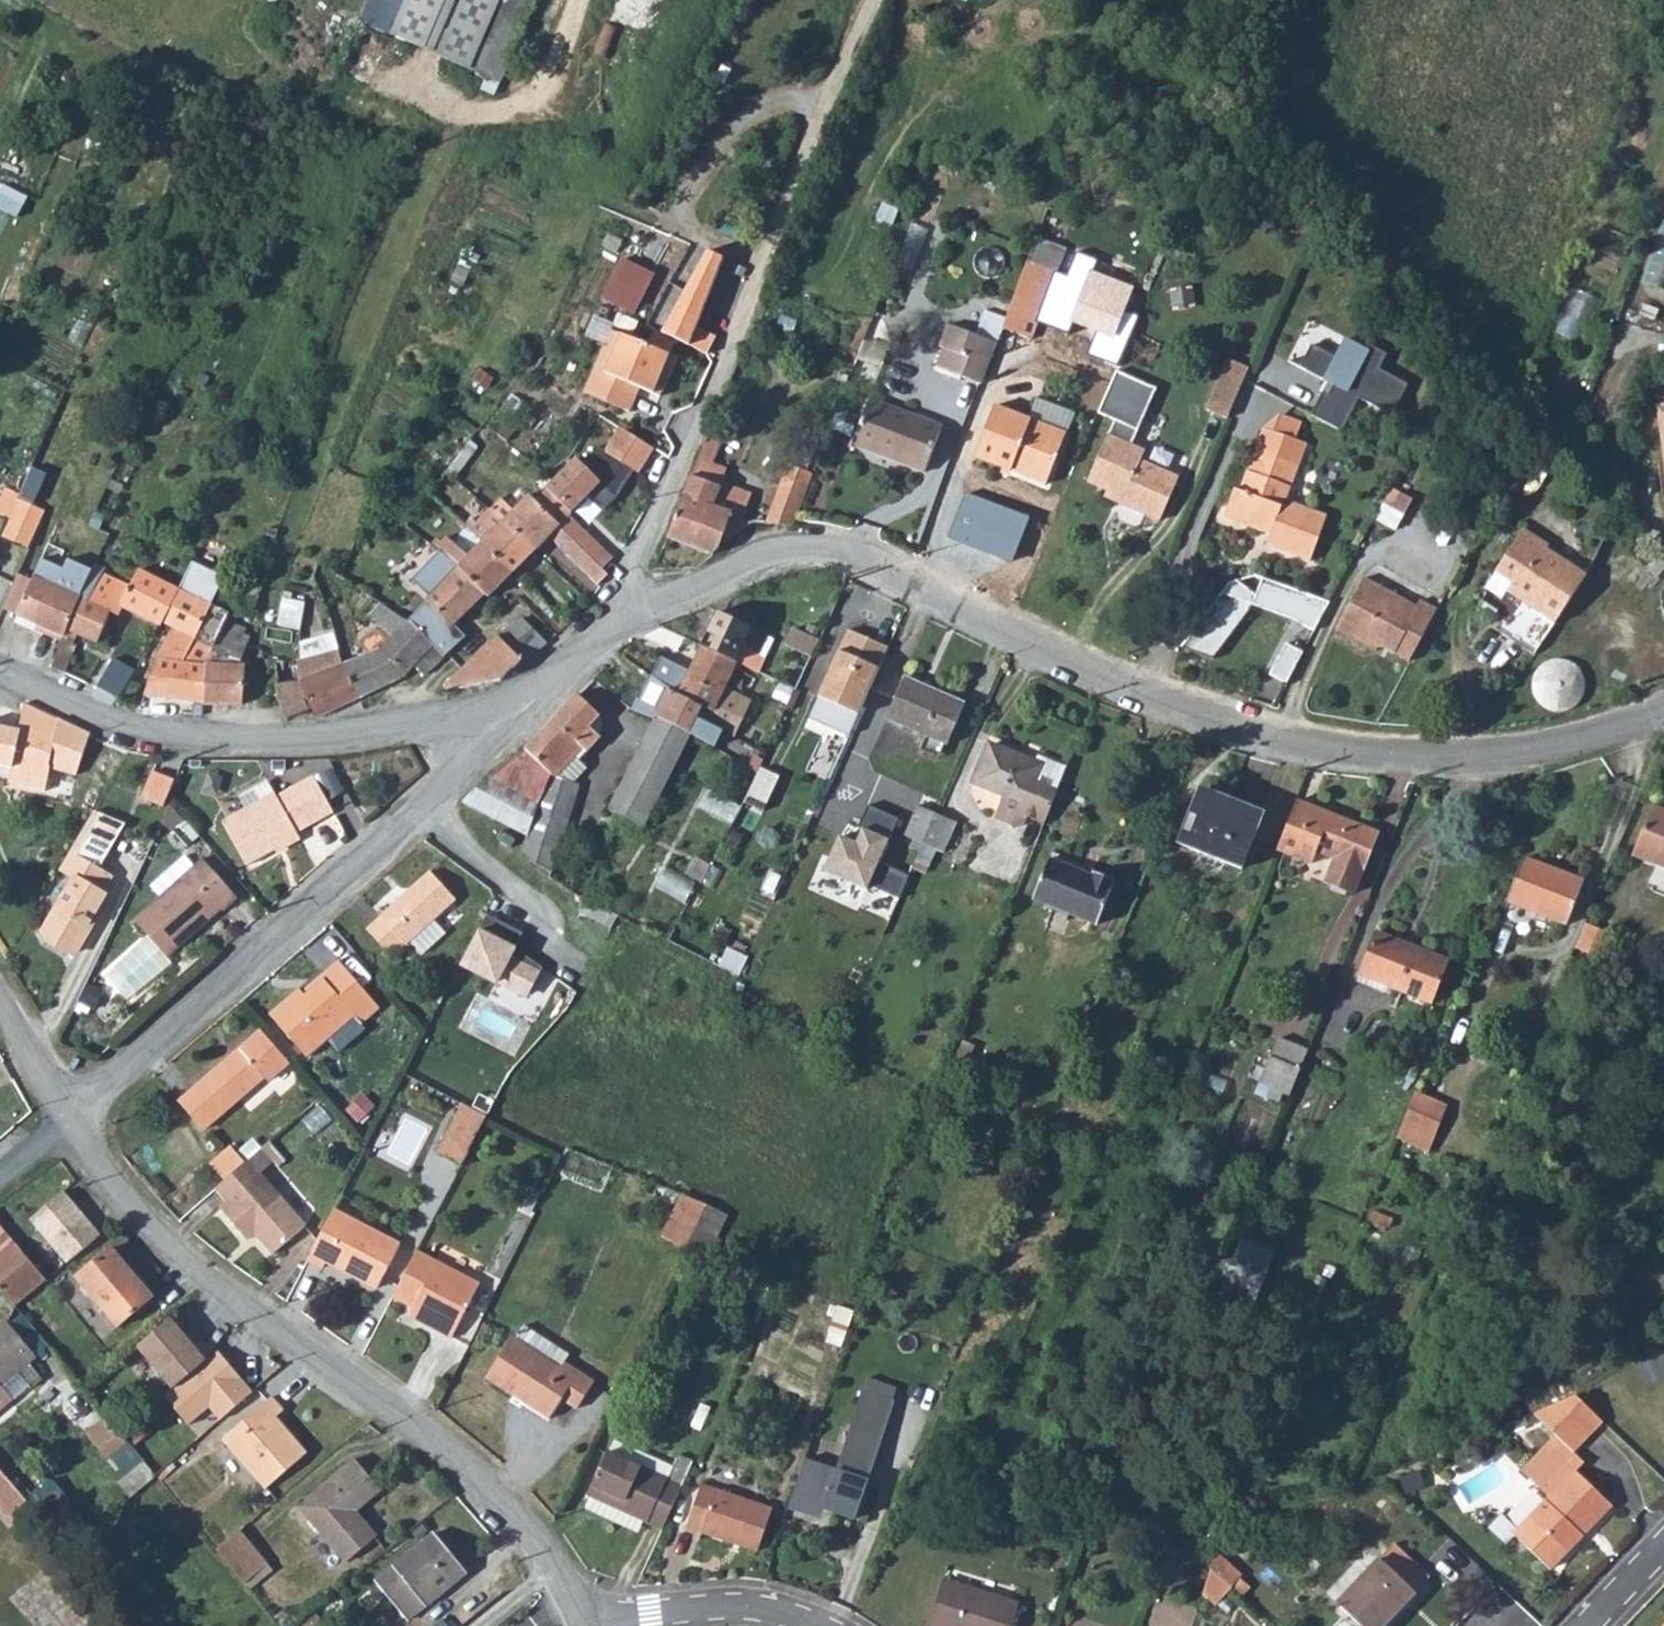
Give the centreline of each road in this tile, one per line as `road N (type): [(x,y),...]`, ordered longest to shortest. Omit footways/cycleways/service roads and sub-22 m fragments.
road 1 (residential): [(1663,709),(1537,748),(1481,755),(1272,737),(1096,674),(840,550),(785,554),(730,571),(623,626)]
road 2 (residential): [(72,1122),(141,1219),(195,1268),(451,1456),(548,1556),(580,1616)]
road 3 (residential): [(481,709),(463,753),(385,832),(72,1122)]
road 4 (residential): [(481,709),(428,725),(300,739),(183,735),(97,715),(0,665)]
road 5 (residential): [(623,626),(635,572),(771,252)]
road 6 (track): [(771,252),(875,0)]
road 7 (residential): [(809,1625),(734,1601),(580,1616)]
road 8 (track): [(589,0),(565,87),(526,116),(455,106)]
road 9 (residential): [(623,626),(481,709)]
road 10 (residential): [(0,991),(72,1122)]

